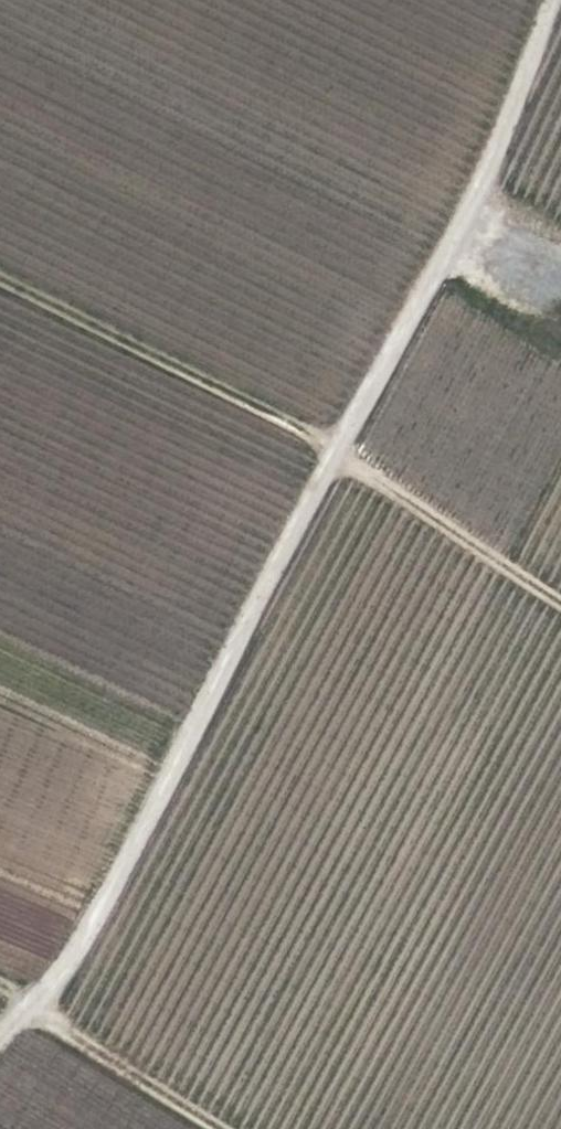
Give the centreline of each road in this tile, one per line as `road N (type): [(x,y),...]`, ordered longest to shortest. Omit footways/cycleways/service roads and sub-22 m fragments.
road 1 (track): [(0,1031),(63,976),(481,177),(547,0)]
road 2 (track): [(335,444),(560,593)]
road 3 (track): [(21,1009),(215,1128)]

